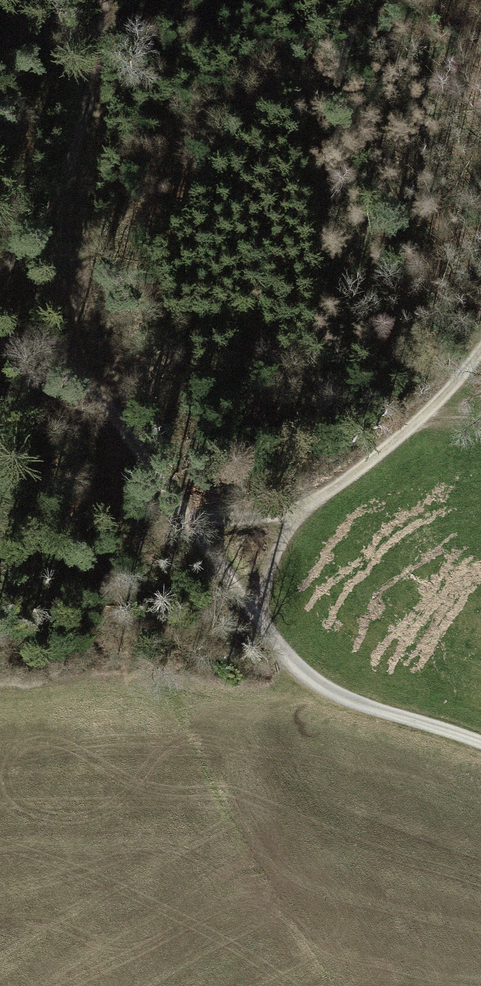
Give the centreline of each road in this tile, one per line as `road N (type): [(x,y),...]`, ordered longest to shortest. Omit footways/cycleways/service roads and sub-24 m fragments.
road 1 (track): [(0,350),(89,381),(251,613)]
road 2 (track): [(480,348),(468,373),(300,514),(251,613)]
road 3 (track): [(99,0),(77,167),(0,265)]
road 4 (track): [(251,613),(317,687),(480,745)]
road 5 (track): [(77,167),(74,332),(89,381)]
road 6 (track): [(300,514),(219,511),(172,500)]

